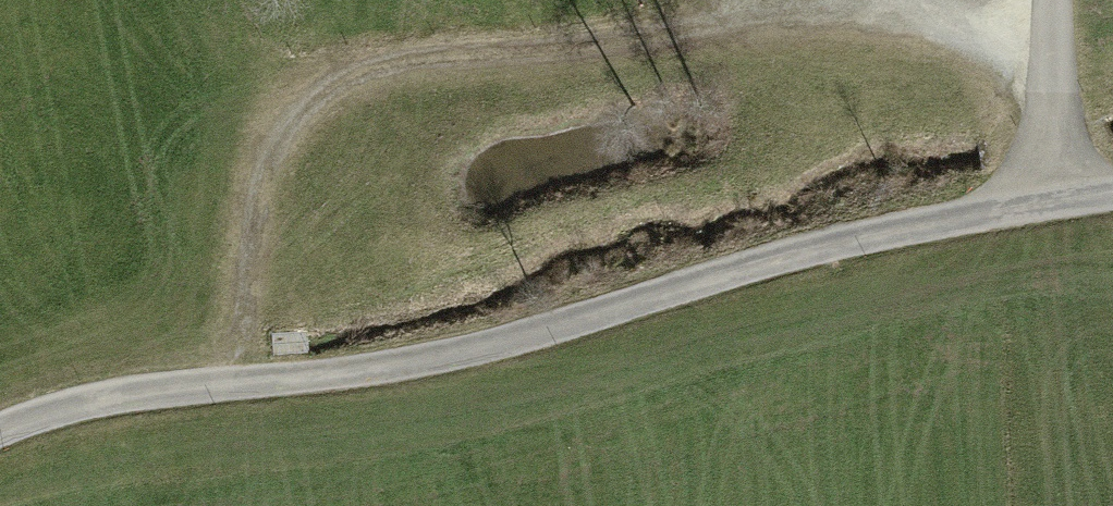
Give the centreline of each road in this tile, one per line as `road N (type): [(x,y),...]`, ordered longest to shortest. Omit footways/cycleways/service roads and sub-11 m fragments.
road 1 (unclassified): [(0,430),(165,389),(489,350),(813,246),(1112,194)]
road 2 (track): [(234,385),(258,198),(288,128),(335,87),(409,63),(692,24),(764,0)]
road 3 (track): [(948,0),(1060,76)]

